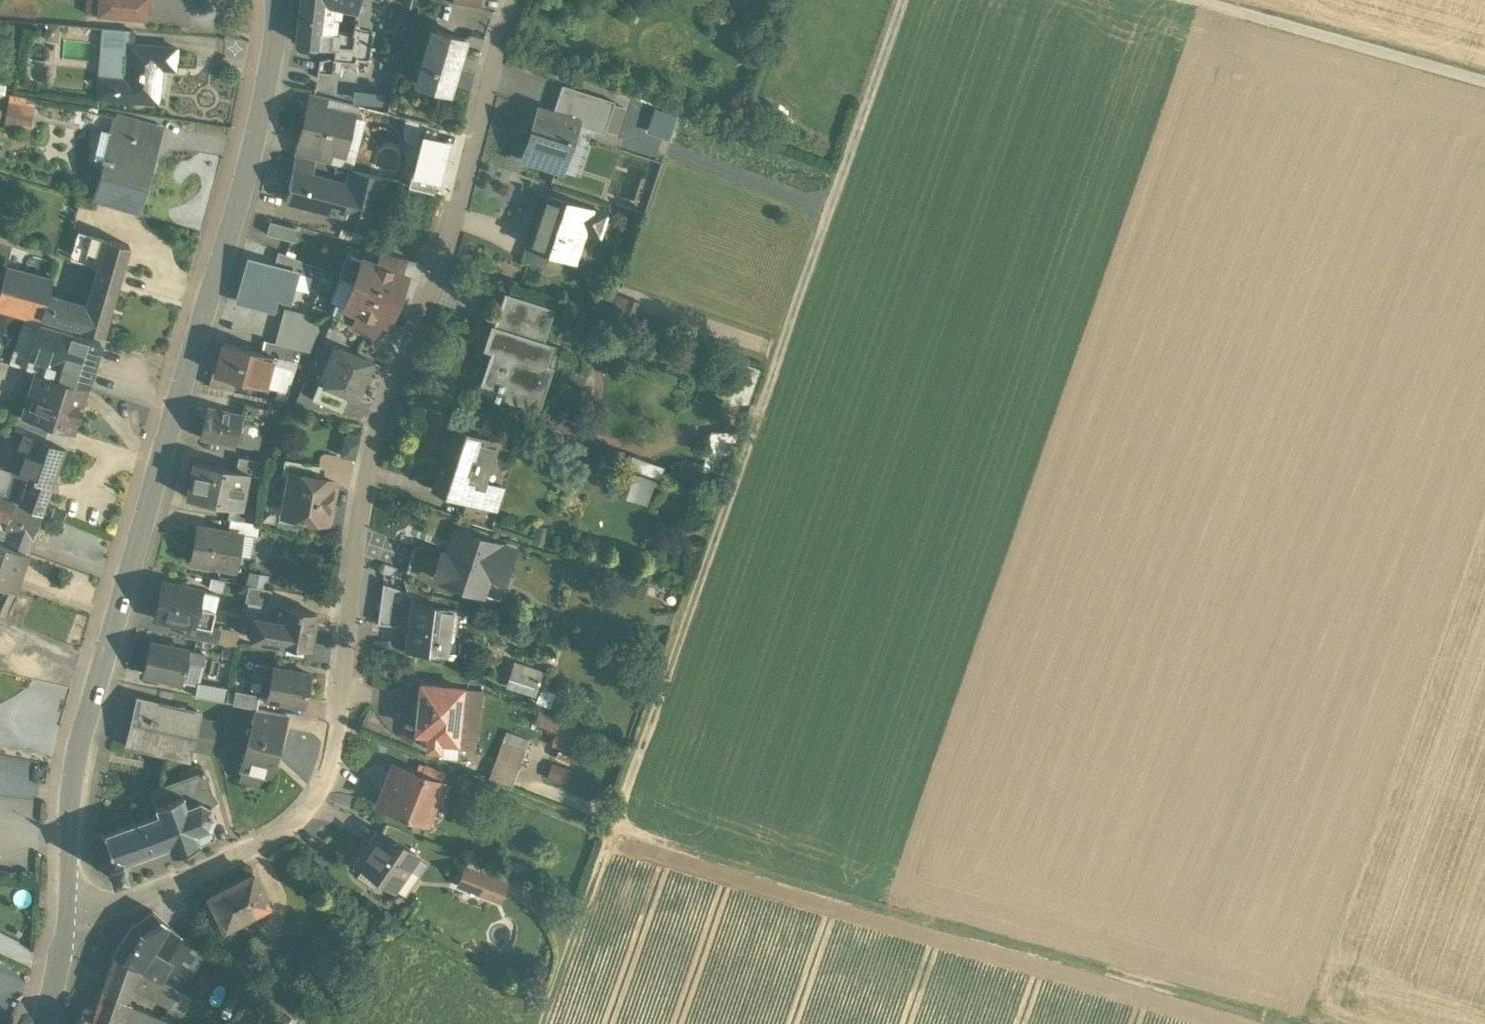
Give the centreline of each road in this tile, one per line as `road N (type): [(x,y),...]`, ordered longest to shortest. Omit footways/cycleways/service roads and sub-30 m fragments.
road 1 (residential): [(68,907),(142,898),(268,841),(297,823),(333,767),(355,537),(378,425),(431,288),(513,0)]
road 2 (track): [(542,1023),(902,0)]
road 3 (residential): [(280,0),(263,111),(73,763),(68,907)]
road 4 (track): [(611,827),(1287,1023)]
road 5 (track): [(1189,0),(1484,82)]
road 6 (residential): [(68,907),(39,1023)]

